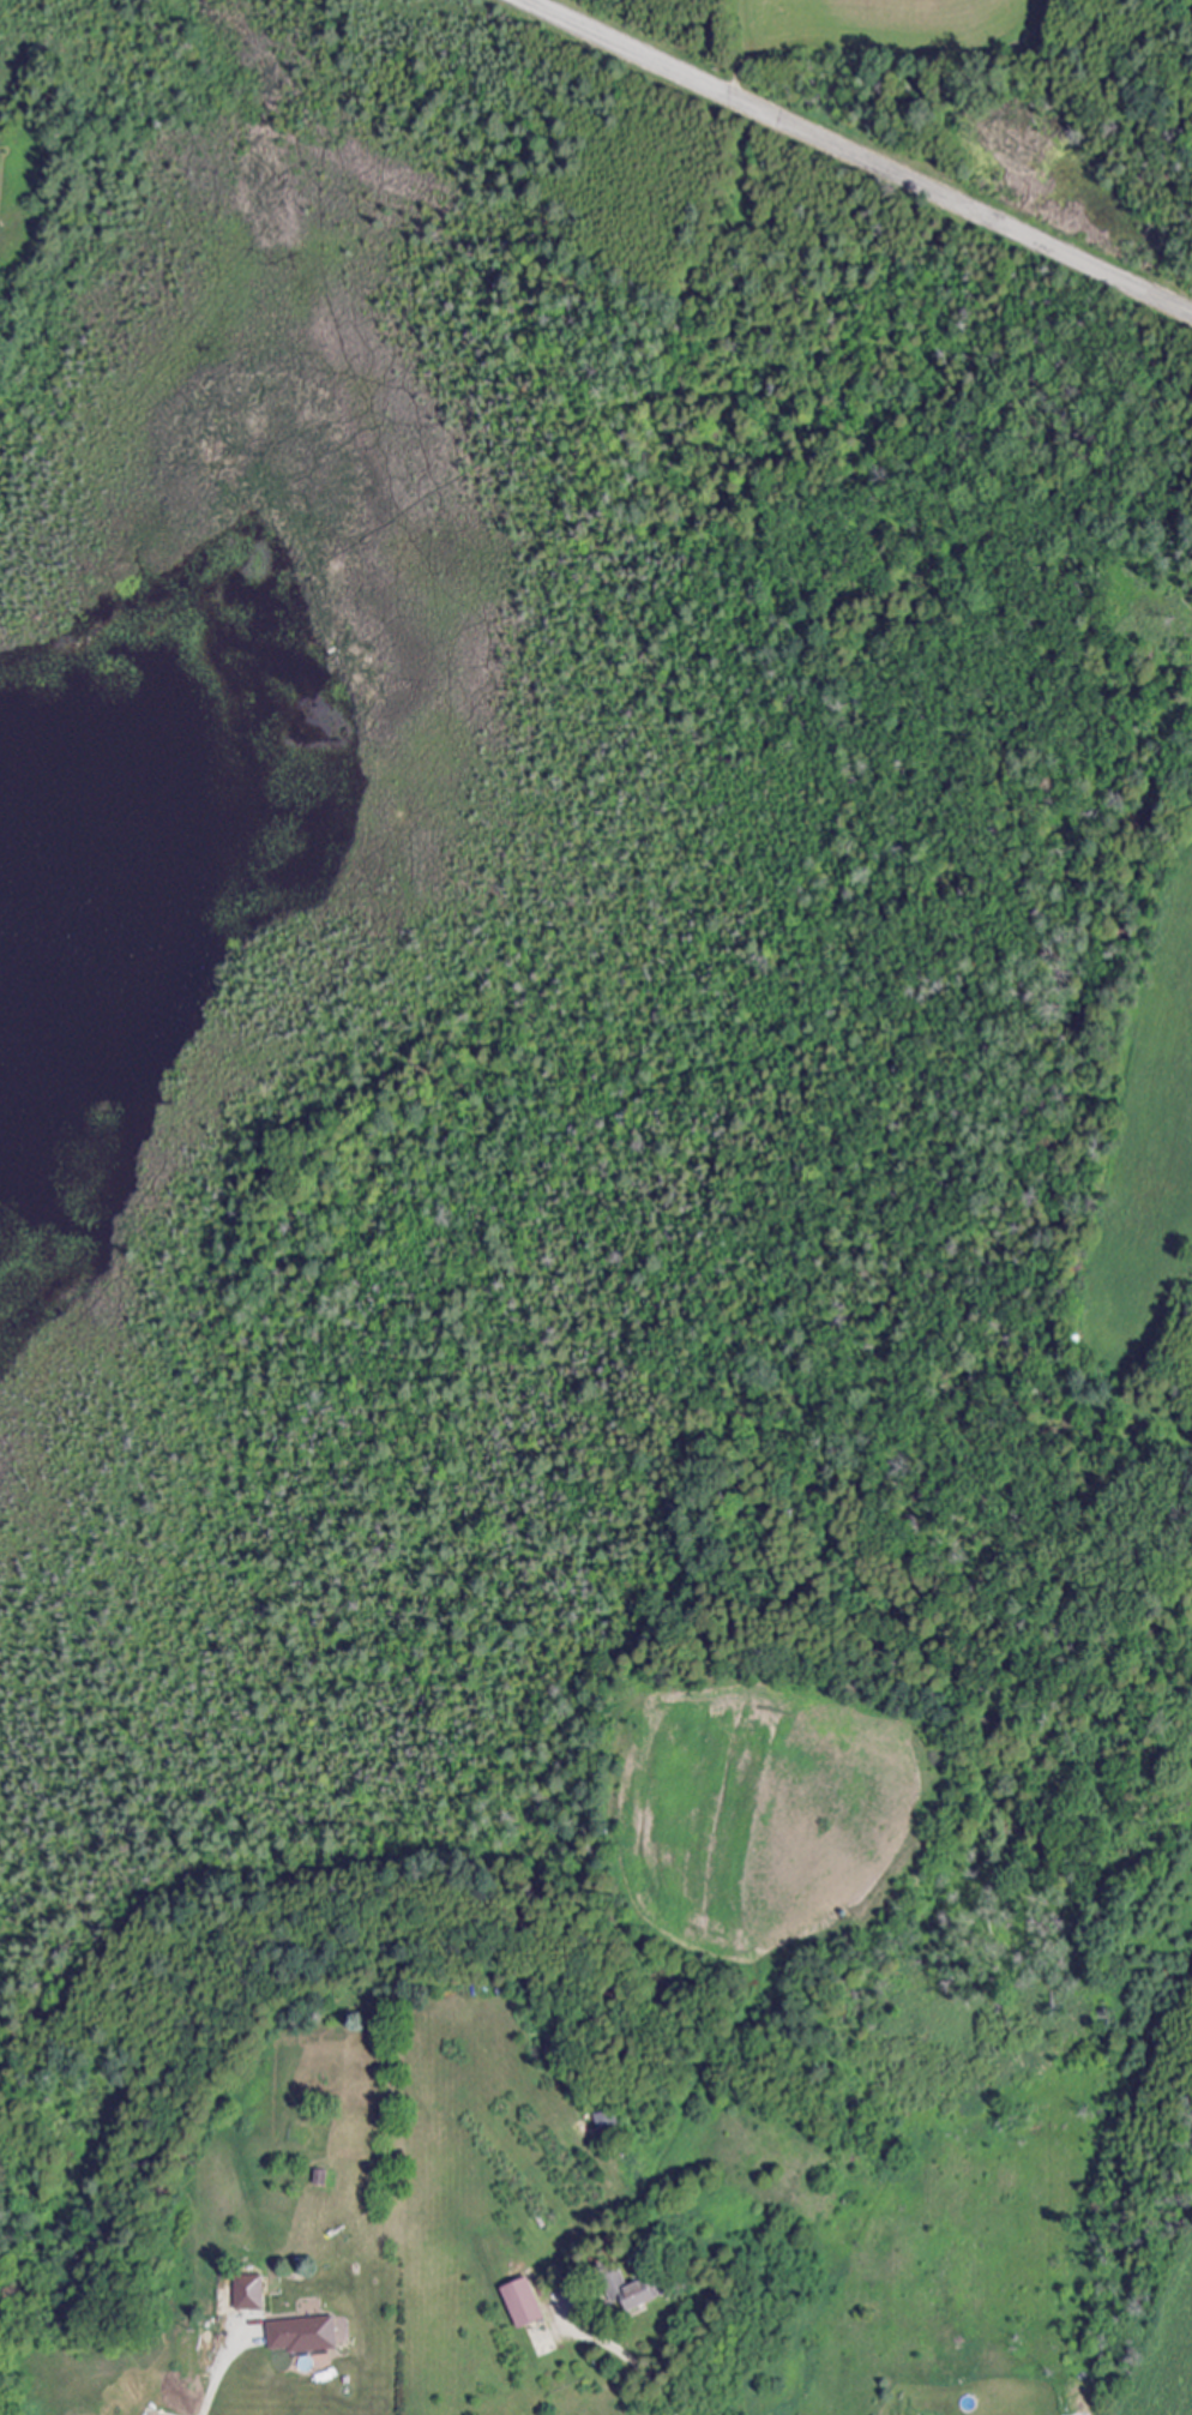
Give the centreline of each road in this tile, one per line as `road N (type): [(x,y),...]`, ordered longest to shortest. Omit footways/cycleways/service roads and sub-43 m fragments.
road 1 (tertiary): [(1191,310),(533,0)]

